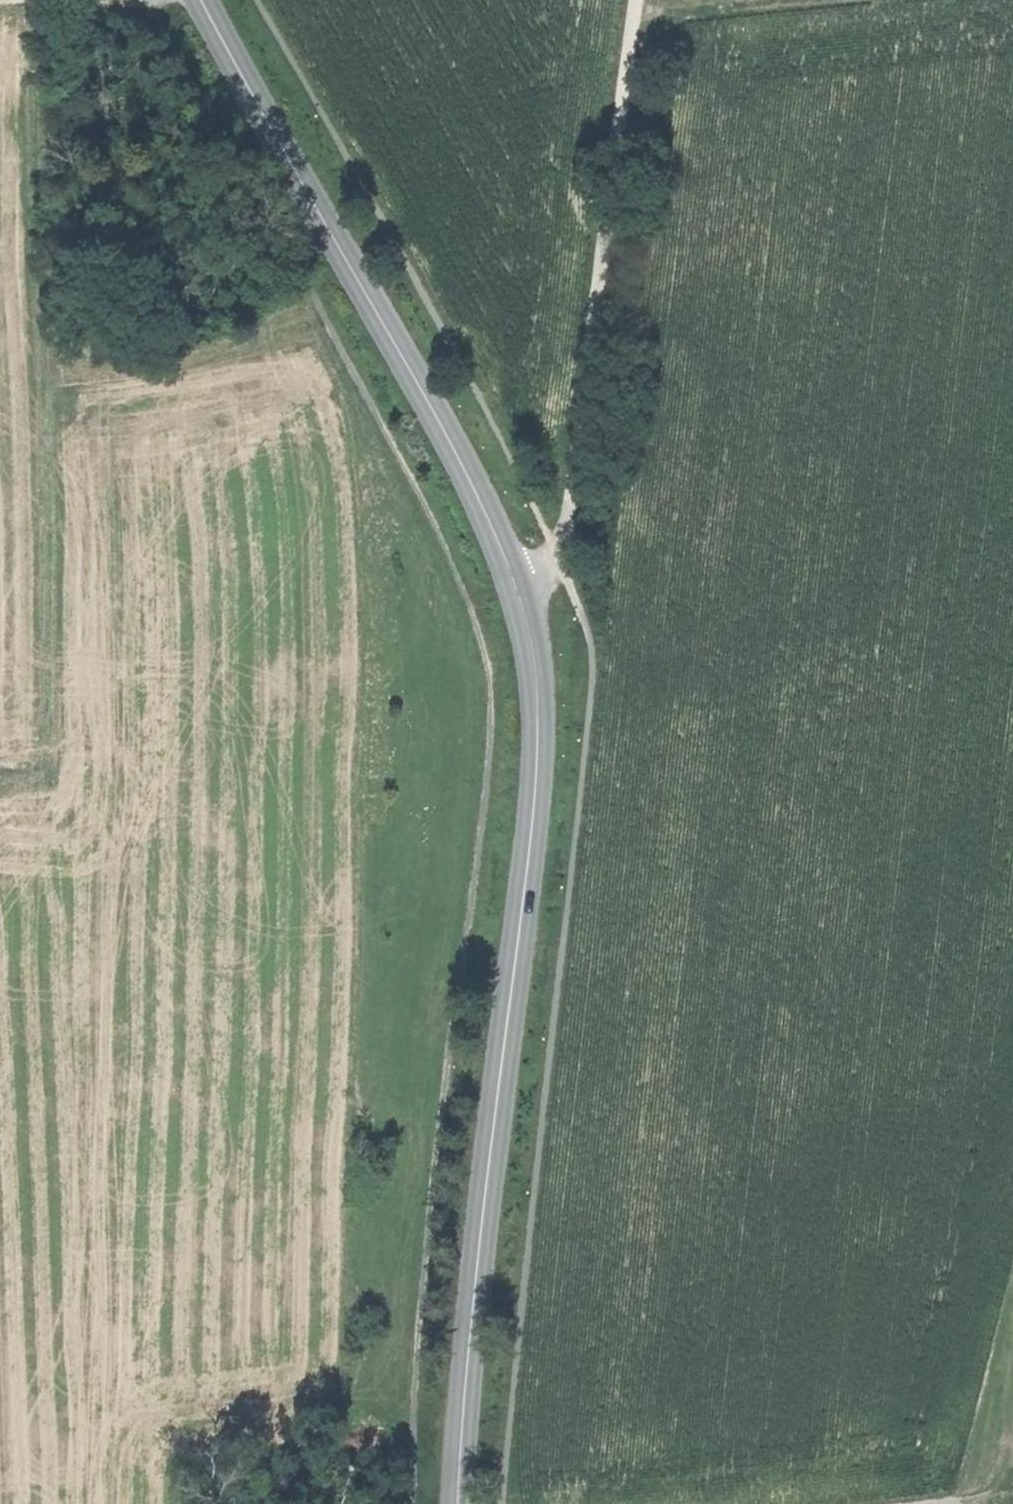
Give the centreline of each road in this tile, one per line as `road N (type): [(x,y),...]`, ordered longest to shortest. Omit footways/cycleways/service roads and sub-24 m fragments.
road 1 (secondary): [(457,1503),(534,800),(530,636),(500,545),(443,431),(201,0)]
road 2 (track): [(633,18),(812,0)]

